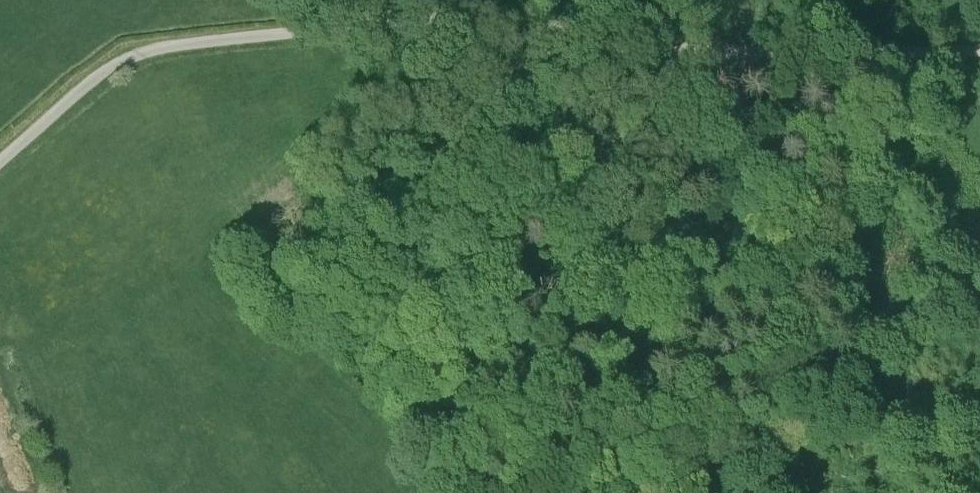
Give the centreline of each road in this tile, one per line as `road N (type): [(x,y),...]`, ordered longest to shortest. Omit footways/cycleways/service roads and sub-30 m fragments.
road 1 (unclassified): [(0,166),(92,80),(156,50),(334,25),(408,19),(698,43),(979,50)]

